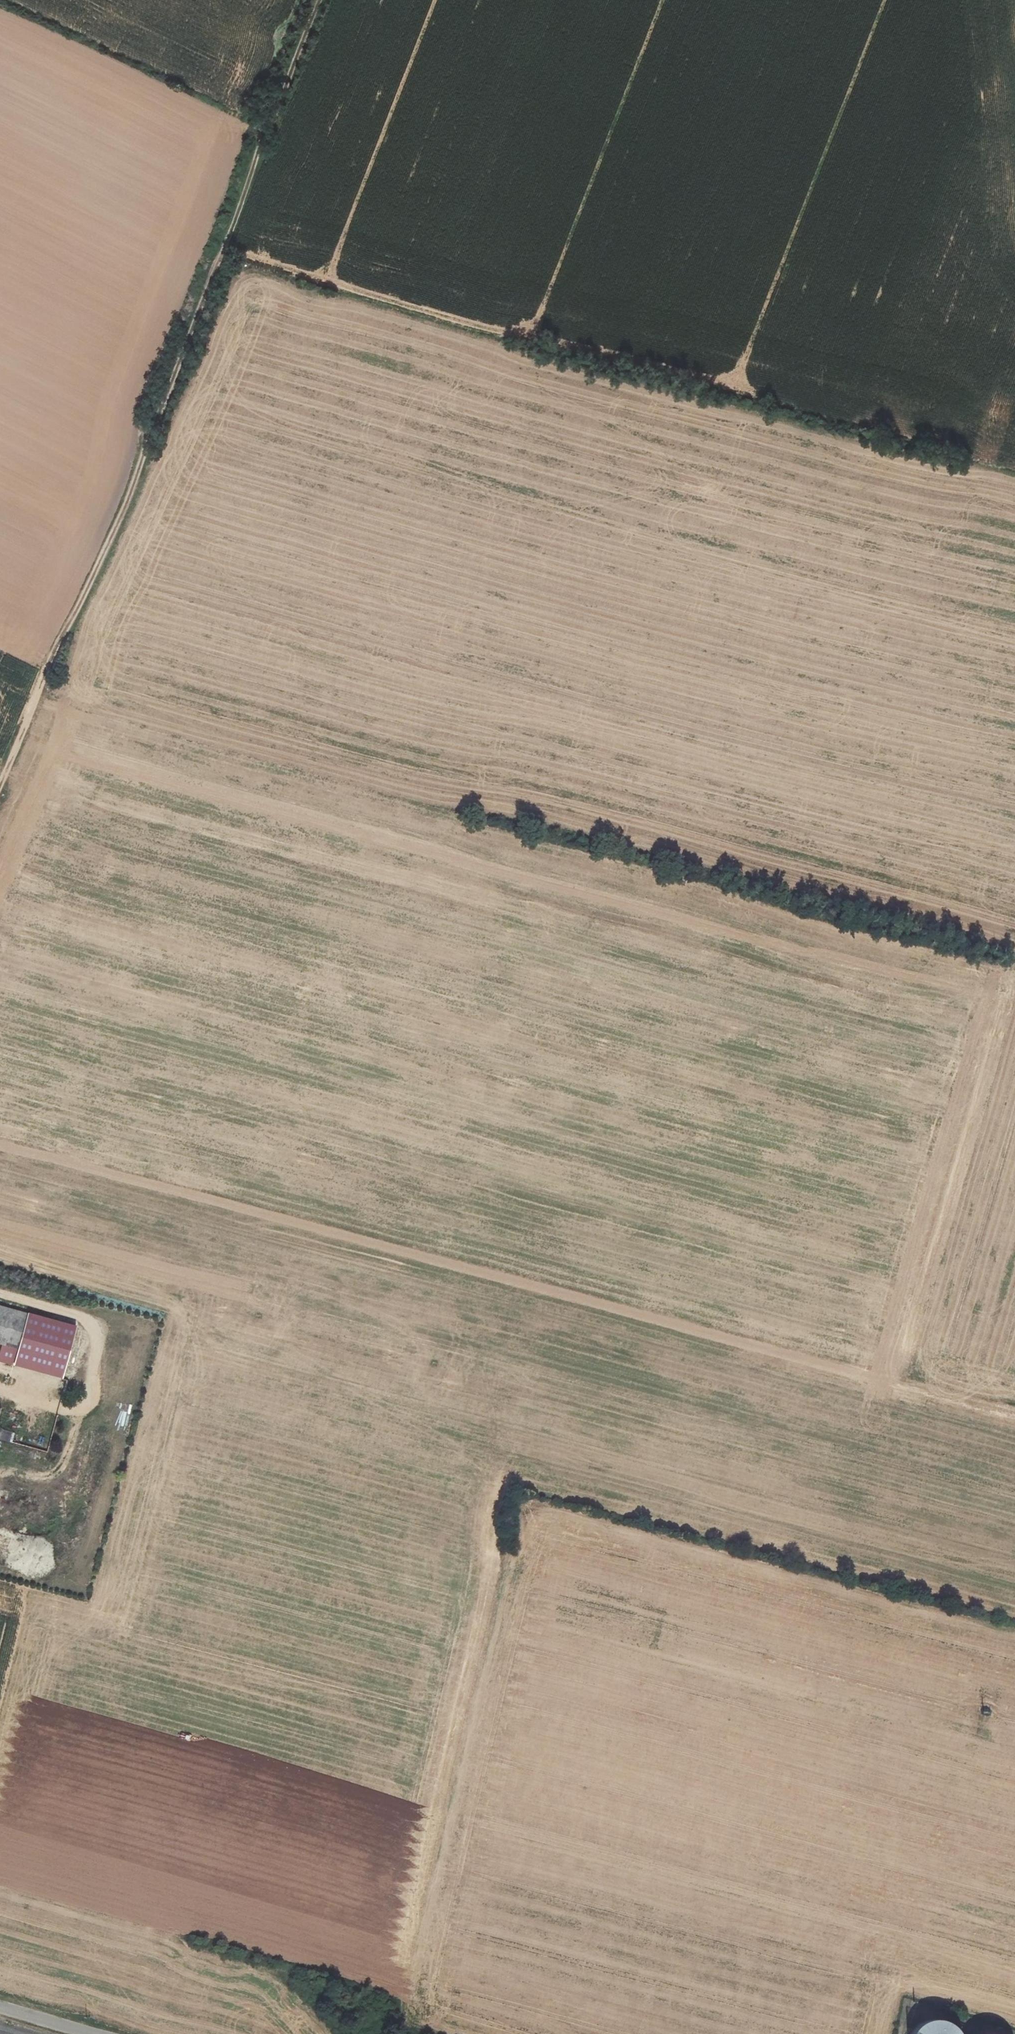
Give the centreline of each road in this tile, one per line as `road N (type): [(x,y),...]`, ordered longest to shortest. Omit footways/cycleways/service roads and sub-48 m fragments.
road 1 (track): [(322,0),(122,518),(0,790)]

